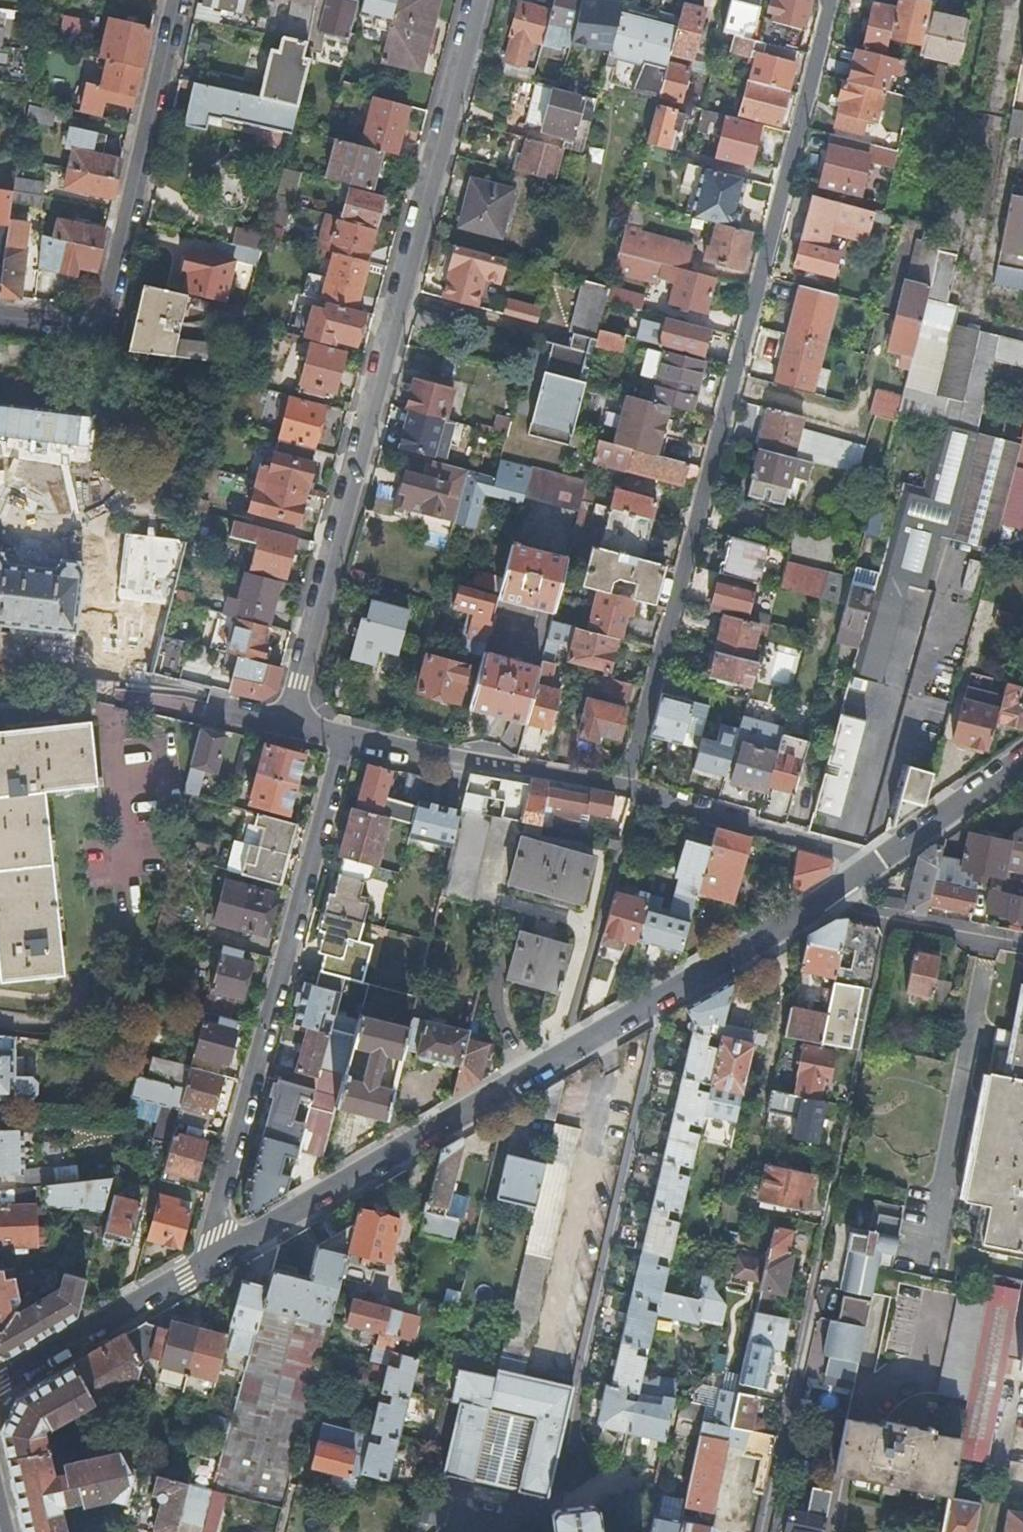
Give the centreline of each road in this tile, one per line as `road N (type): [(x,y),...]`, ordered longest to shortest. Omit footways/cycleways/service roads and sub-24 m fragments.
road 1 (residential): [(626,786),(831,0)]
road 2 (residential): [(479,0),(288,722)]
road 3 (residential): [(343,736),(210,1257)]
road 4 (residential): [(664,992),(572,1441),(600,1477),(625,1485)]
road 5 (residential): [(664,992),(210,1257)]
road 6 (residential): [(0,313),(103,325),(173,0)]
road 7 (residential): [(834,1185),(763,1531)]
road 8 (residential): [(626,786),(343,736)]
road 9 (residential): [(881,860),(626,786)]
road 10 (residential): [(210,1257),(0,1378)]
road 11 (residential): [(1022,942),(866,913),(832,892)]
road 12 (residential): [(832,892),(664,992)]
road 13 (residential): [(1022,761),(881,860)]
road 14 (residential): [(288,722),(135,694)]

